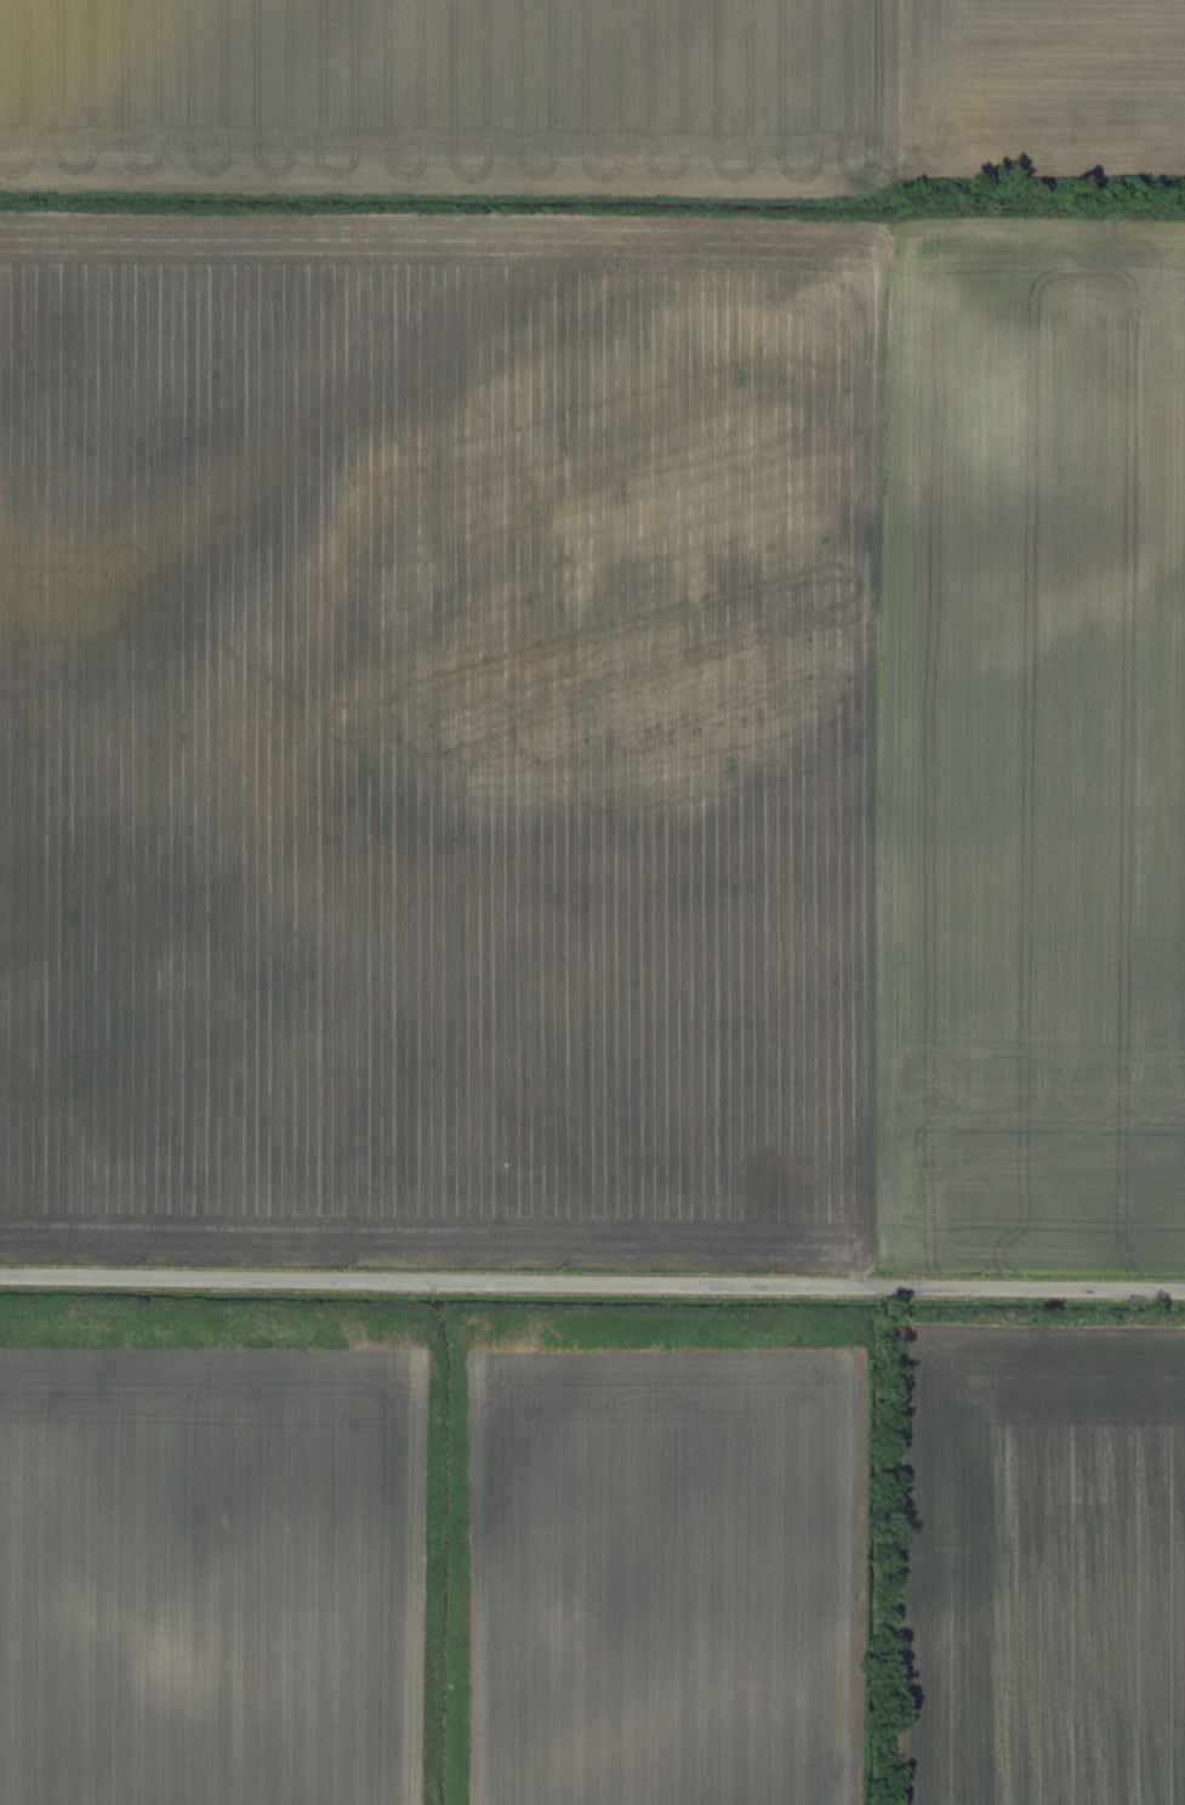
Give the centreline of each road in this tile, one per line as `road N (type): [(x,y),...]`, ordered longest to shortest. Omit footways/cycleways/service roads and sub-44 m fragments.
road 1 (residential): [(1184,1285),(0,1272)]

